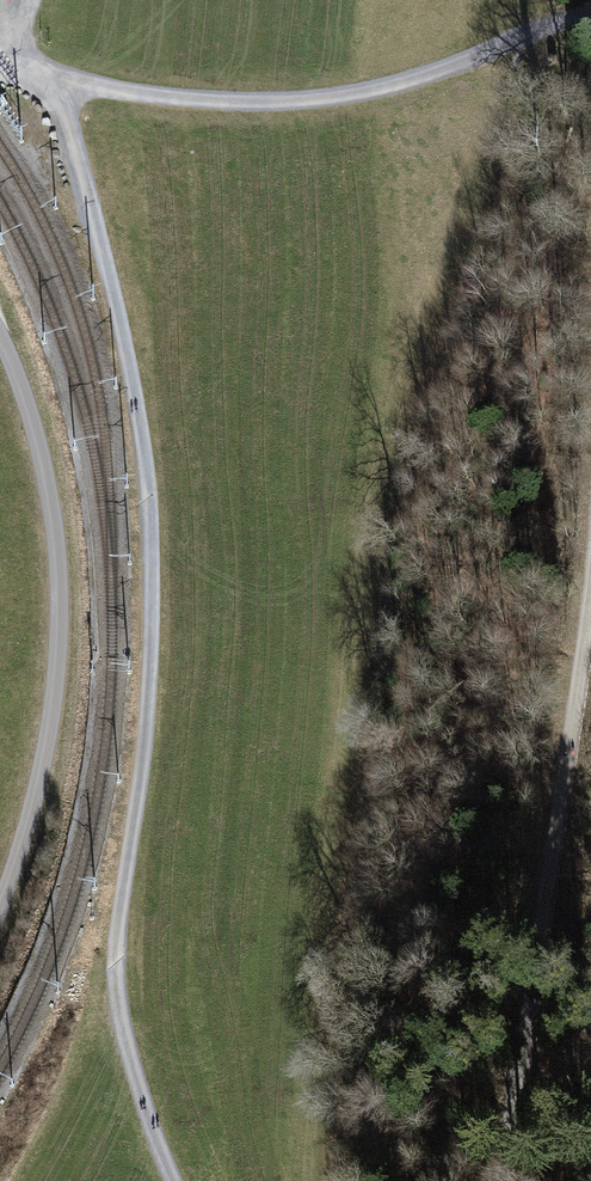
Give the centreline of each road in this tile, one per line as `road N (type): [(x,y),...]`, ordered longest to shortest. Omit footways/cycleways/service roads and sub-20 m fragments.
road 1 (track): [(42,79),(81,177),(129,362),(147,475),(147,726),(117,942),(119,1005),(149,1125),(175,1180)]
road 2 (track): [(505,1180),(590,573)]
road 3 (track): [(0,342),(45,473),(59,599),(48,737),(0,907)]
road 4 (track): [(42,79),(173,98),(336,96),(409,81),(590,8)]

